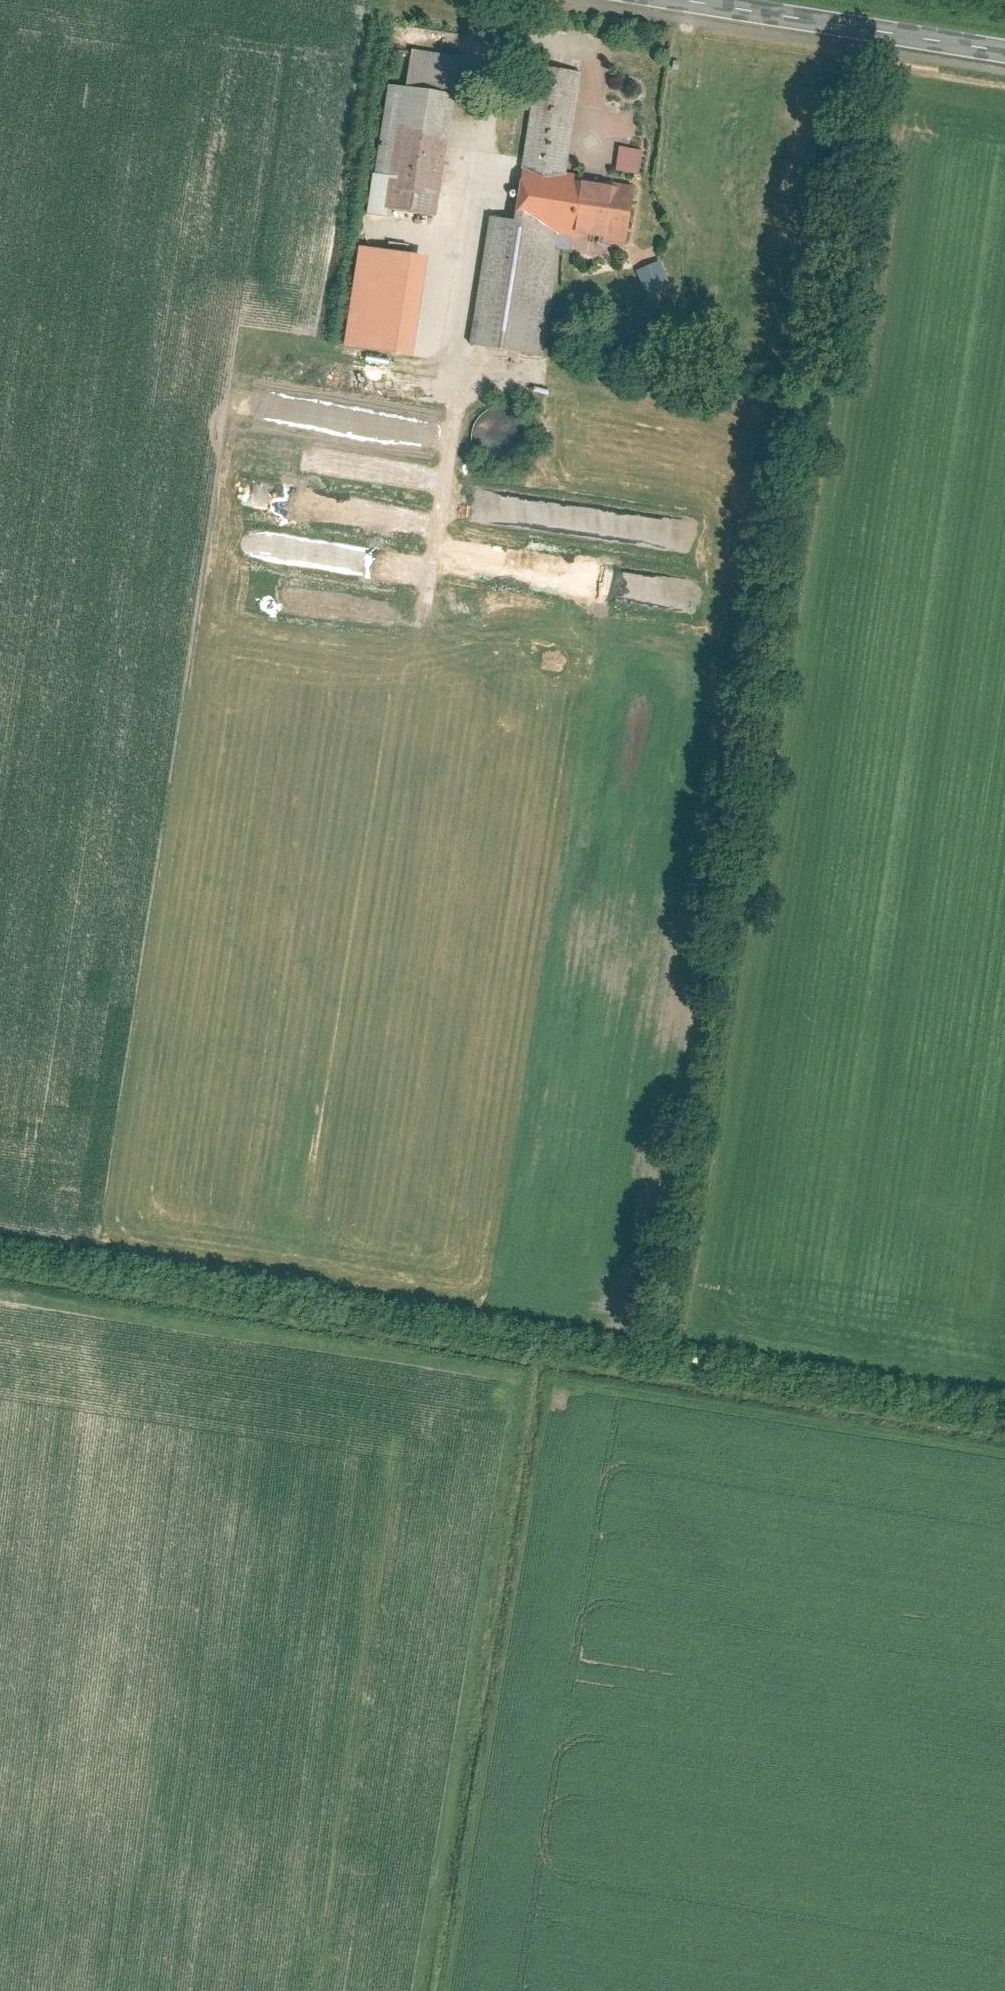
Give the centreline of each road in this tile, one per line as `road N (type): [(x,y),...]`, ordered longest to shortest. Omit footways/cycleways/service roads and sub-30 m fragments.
road 1 (tertiary): [(729,0),(1004,45)]

